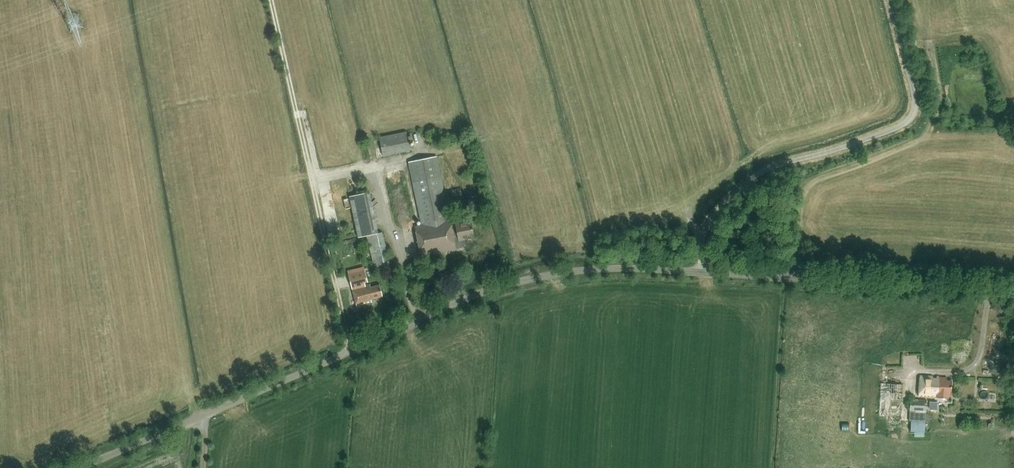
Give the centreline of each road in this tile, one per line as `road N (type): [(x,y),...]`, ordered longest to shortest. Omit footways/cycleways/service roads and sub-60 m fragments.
road 1 (unclassified): [(1013,292),(659,269),(545,275),(460,300),(78,467)]
road 2 (track): [(1013,133),(924,138),(805,181),(795,206),(794,277)]

